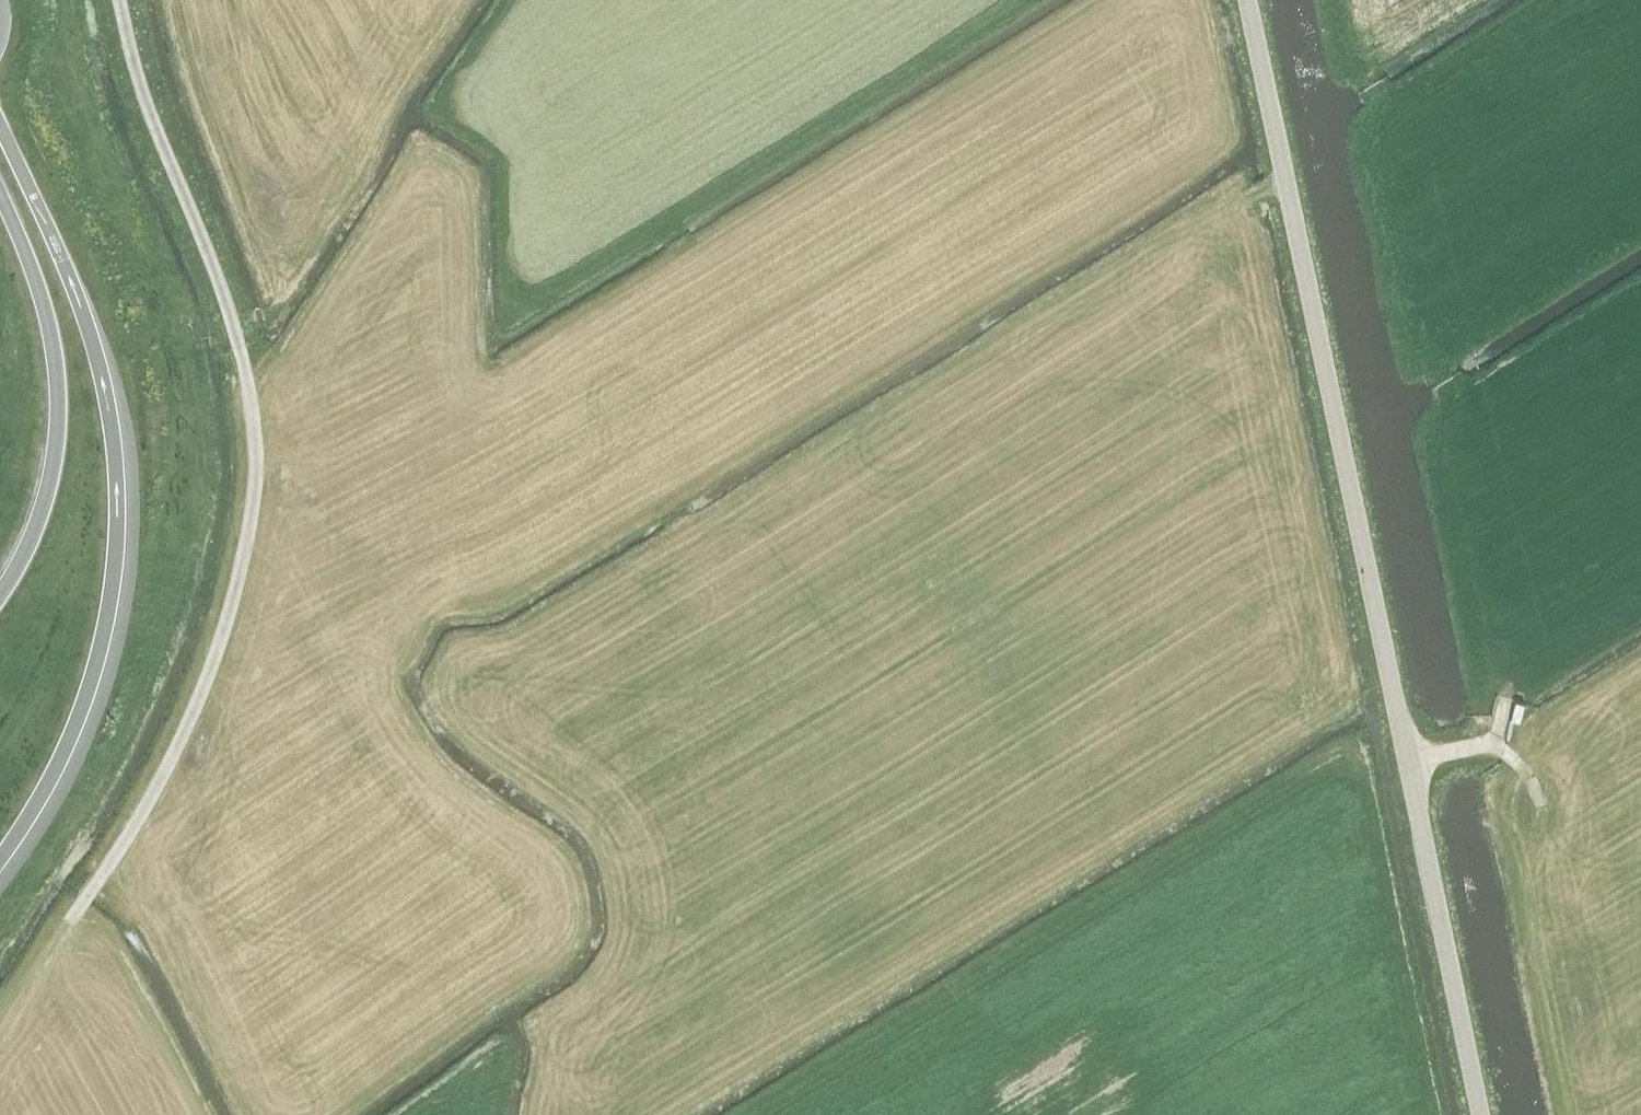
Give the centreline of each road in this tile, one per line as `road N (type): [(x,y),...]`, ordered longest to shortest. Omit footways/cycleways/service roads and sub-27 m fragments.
road 1 (unclassified): [(1480,1114),(1248,0)]
road 2 (track): [(118,0),(149,114),(230,312),(252,402),(257,464),(241,574),(197,703),(143,815),(70,922)]
road 3 (motorway): [(0,859),(81,716),(100,653),(118,535),(109,415),(94,347),(0,129)]
road 4 (trunk): [(0,194),(46,314),(57,408),(45,500),(0,597)]
road 5 (track): [(1539,801),(1527,773),(1491,742),(1407,761)]

